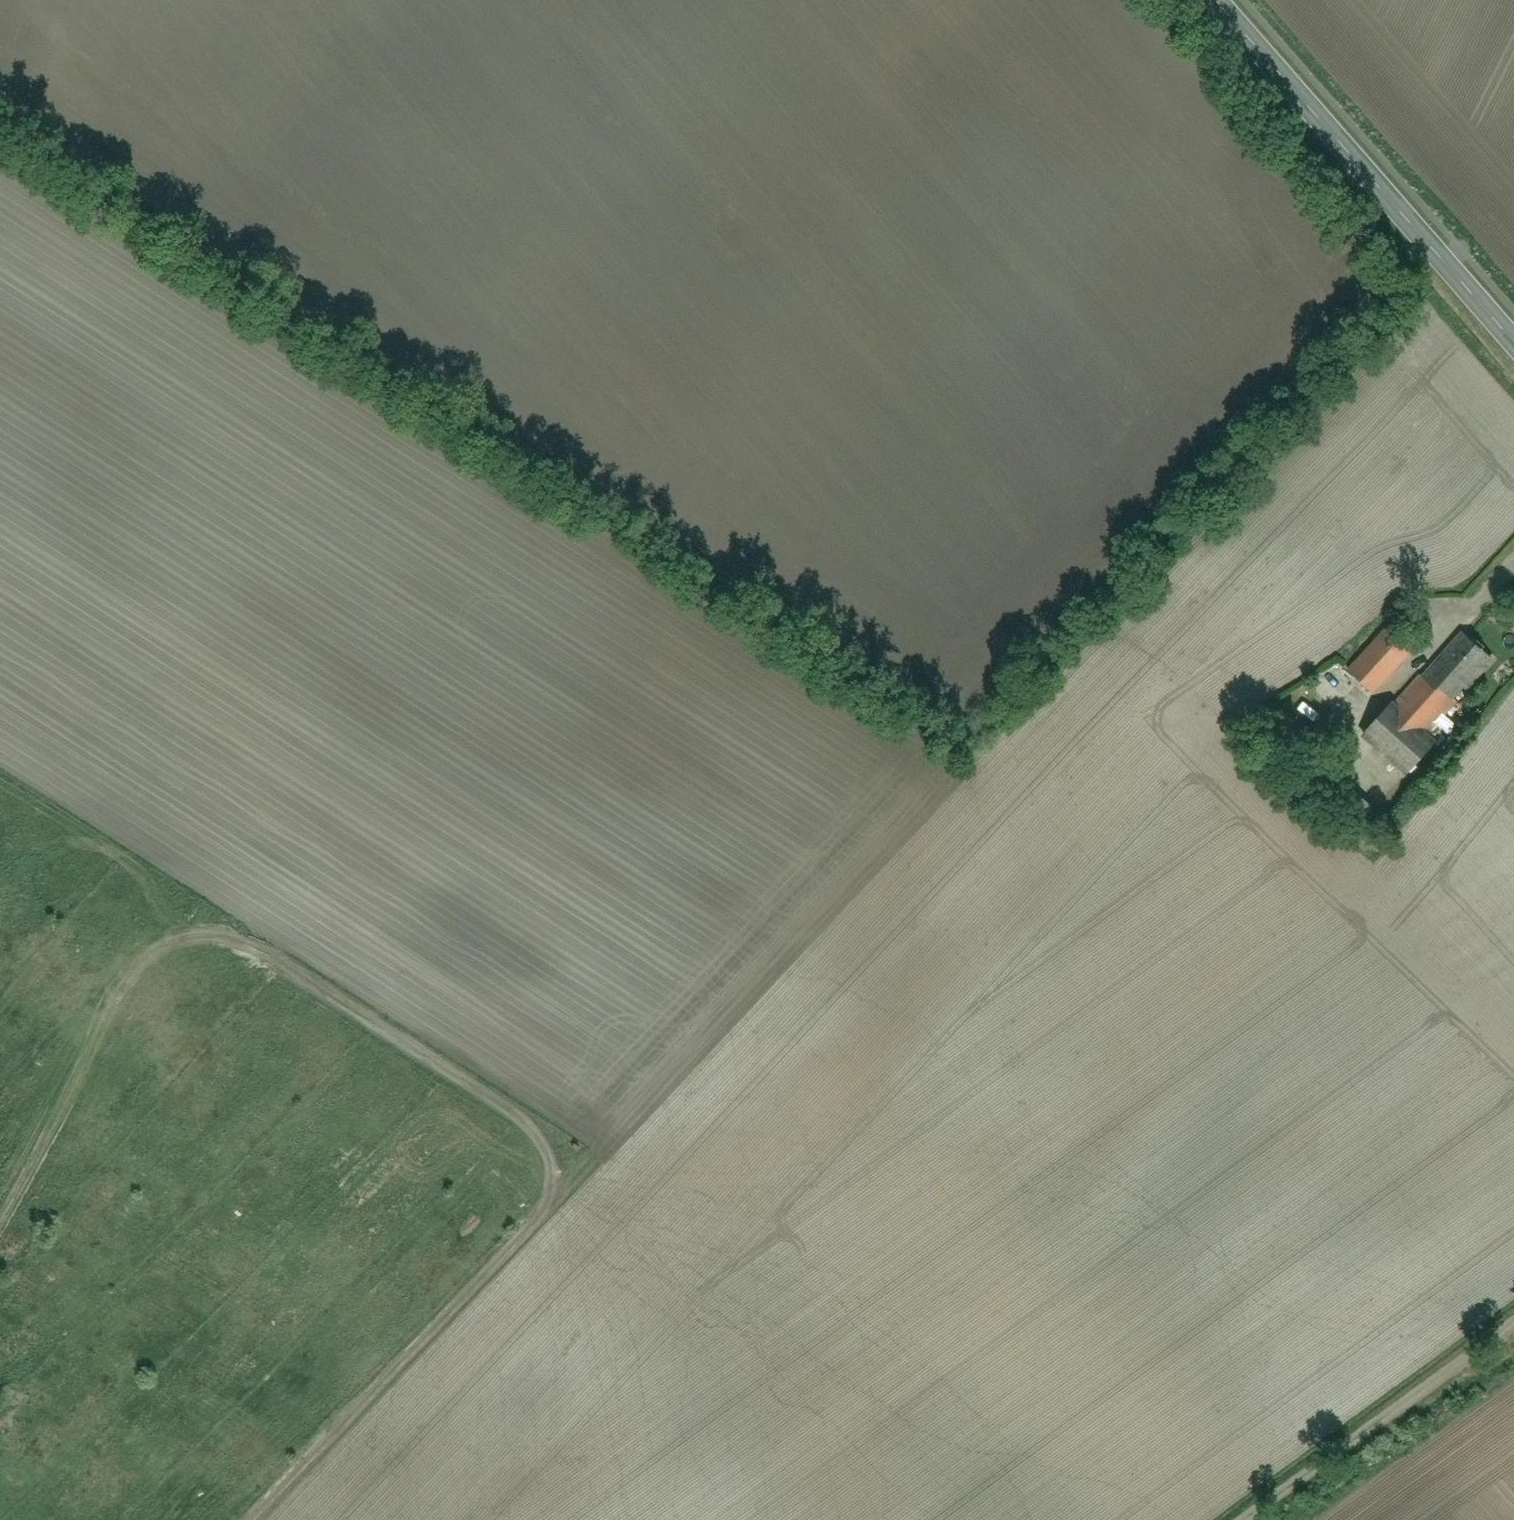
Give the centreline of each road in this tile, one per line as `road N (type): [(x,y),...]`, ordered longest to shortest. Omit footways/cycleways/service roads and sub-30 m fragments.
road 1 (tertiary): [(1222,0),(1513,332)]
road 2 (unclassified): [(1247,1519),(1513,1324)]

